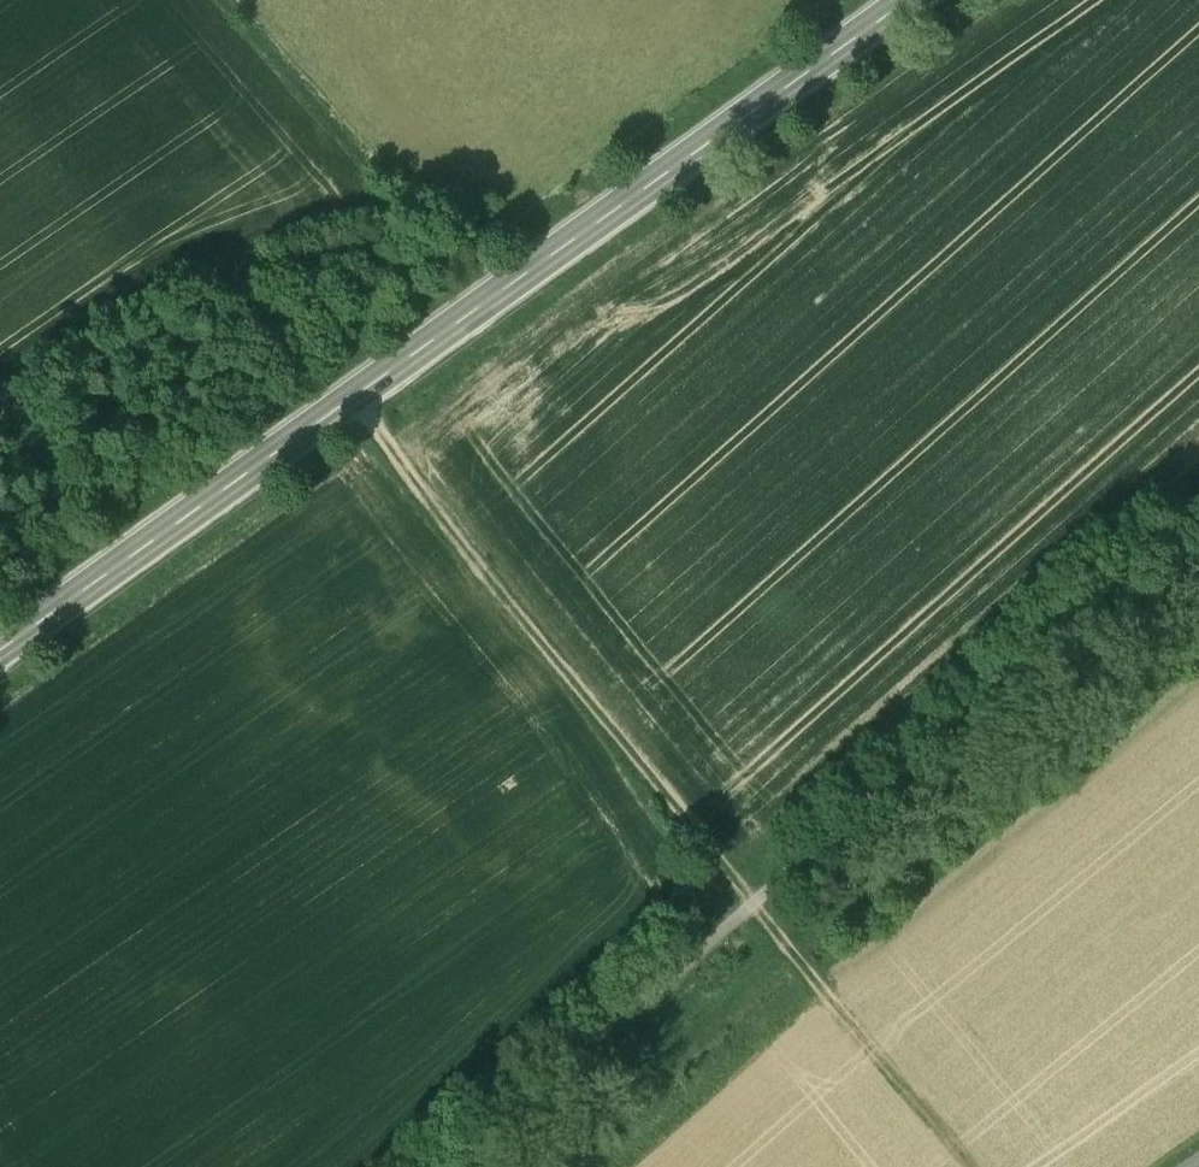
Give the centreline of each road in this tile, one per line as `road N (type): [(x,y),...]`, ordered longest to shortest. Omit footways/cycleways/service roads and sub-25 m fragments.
road 1 (secondary): [(903,0),(0,649)]
road 2 (track): [(966,1166),(558,677),(353,396)]

